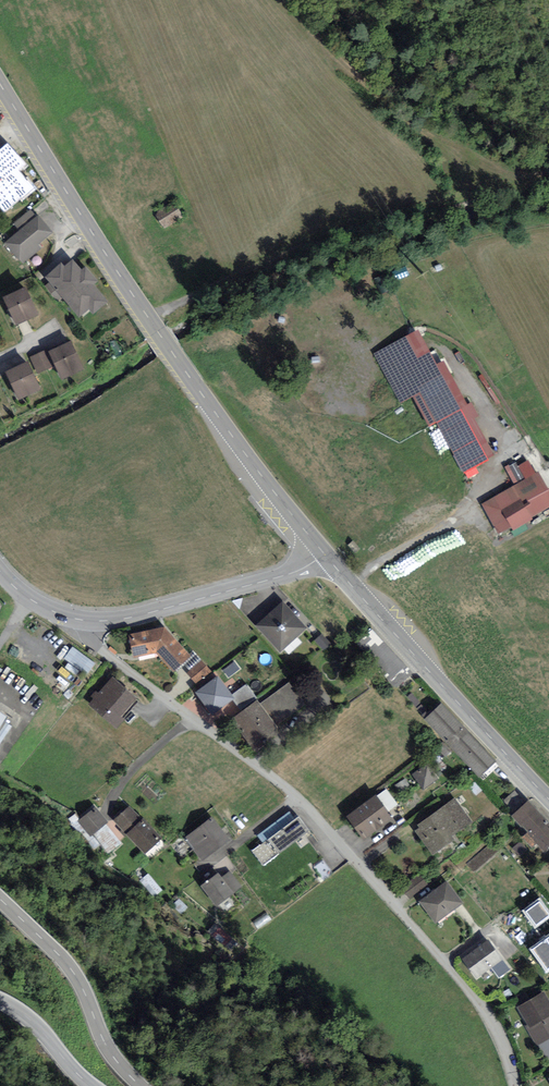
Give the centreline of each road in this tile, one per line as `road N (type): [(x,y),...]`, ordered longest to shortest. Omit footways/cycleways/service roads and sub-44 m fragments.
road 1 (residential): [(513,1085),(485,1010),(312,811),(96,647),(84,623)]
road 2 (secondary): [(0,85),(171,351),(325,554)]
road 3 (secondary): [(325,554),(548,799)]
road 4 (tertiary): [(84,623),(144,616),(282,576),(325,554)]
road 5 (tertiary): [(0,898),(75,975),(109,1047),(144,1085)]
road 6 (tertiary): [(93,1085),(28,1014),(0,999)]

